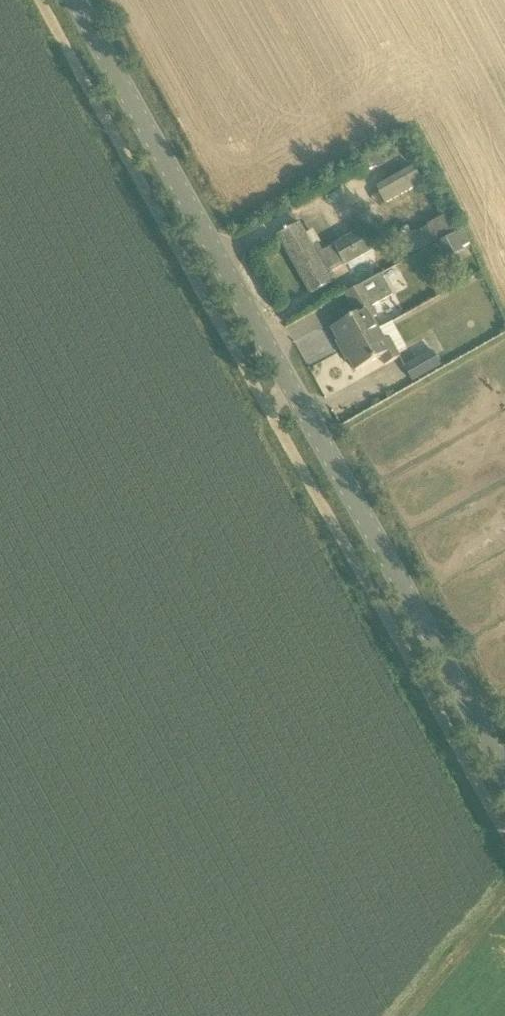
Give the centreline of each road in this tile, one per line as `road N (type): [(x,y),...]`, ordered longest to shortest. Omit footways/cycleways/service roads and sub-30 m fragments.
road 1 (tertiary): [(504,780),(83,0)]
road 2 (track): [(504,901),(410,1015)]

